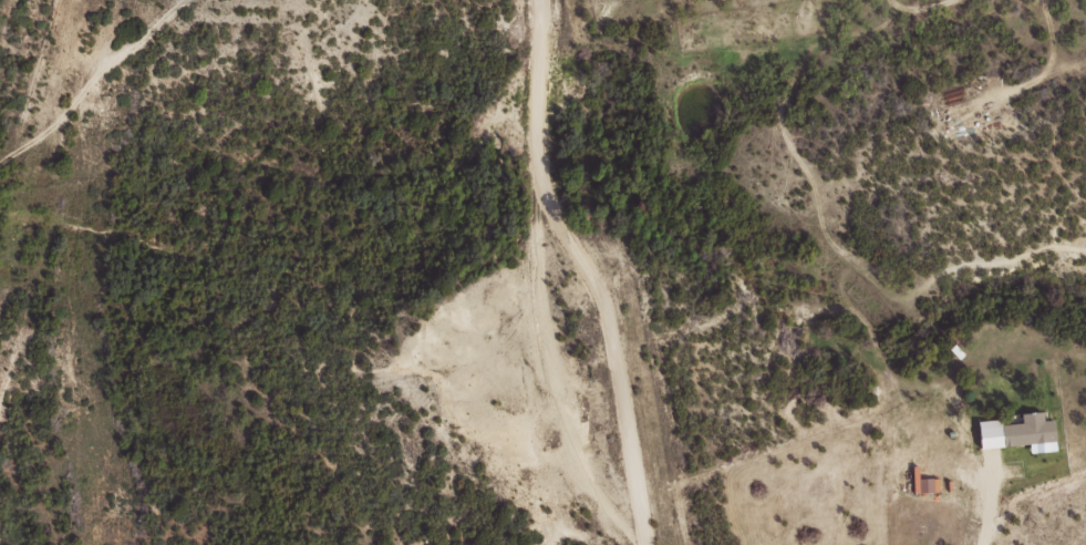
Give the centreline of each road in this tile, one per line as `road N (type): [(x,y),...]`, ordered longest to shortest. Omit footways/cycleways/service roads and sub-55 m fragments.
road 1 (residential): [(528,0),(557,185),(573,196),(585,302),(623,476),(649,544)]

